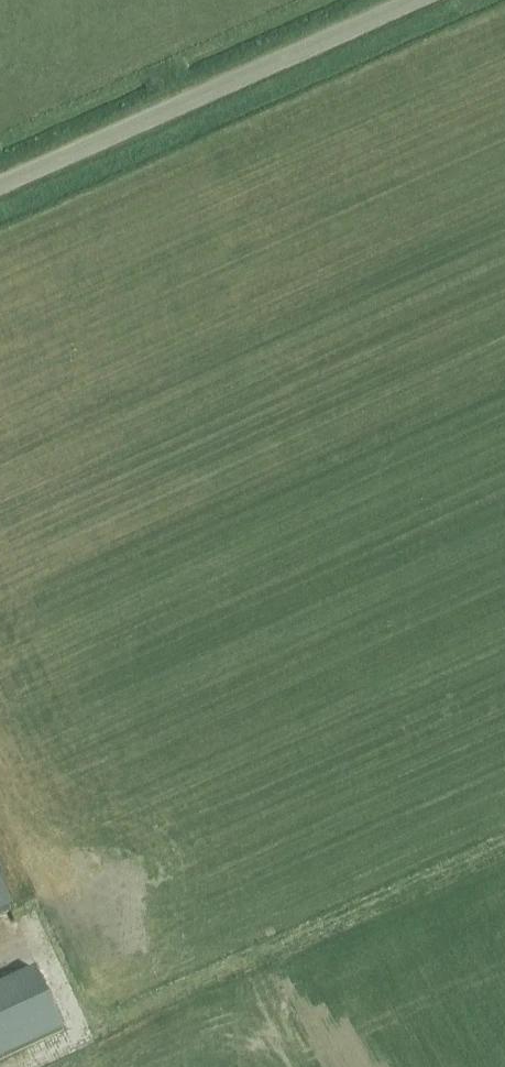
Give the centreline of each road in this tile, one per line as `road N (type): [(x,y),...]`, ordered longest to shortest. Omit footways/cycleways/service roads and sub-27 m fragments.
road 1 (unclassified): [(412,0),(0,189)]

